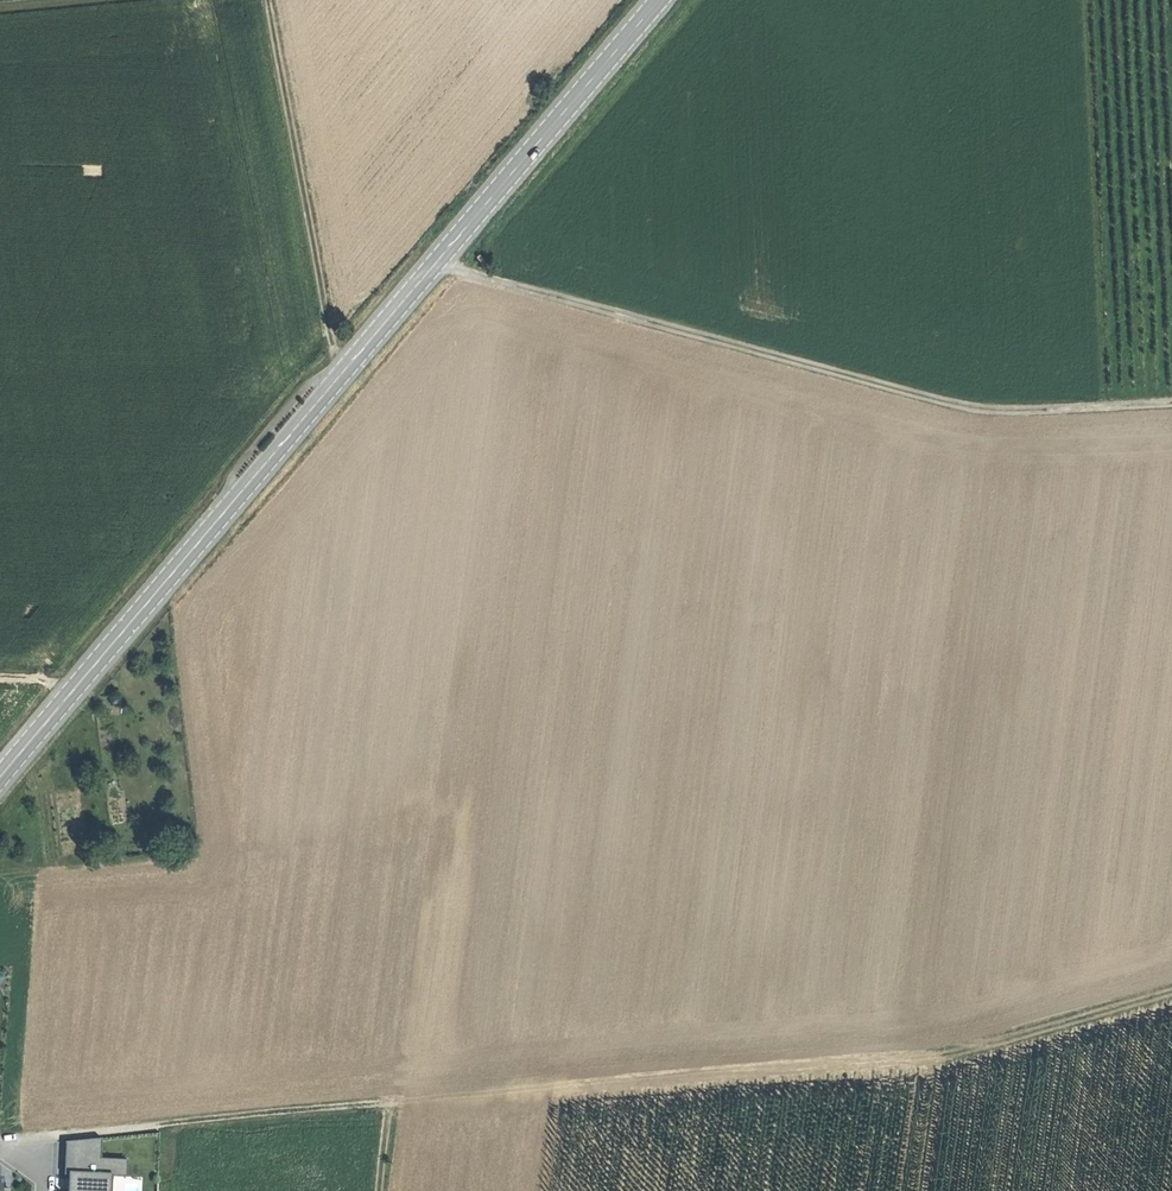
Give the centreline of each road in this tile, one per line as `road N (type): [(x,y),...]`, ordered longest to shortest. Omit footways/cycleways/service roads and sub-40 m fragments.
road 1 (track): [(1171,987),(899,1062),(0,1144)]
road 2 (secondary): [(662,0),(0,778)]
road 3 (track): [(382,1190),(431,829),(0,872)]
road 4 (track): [(1171,406),(986,413),(434,269)]
road 5 (track): [(899,1062),(986,413)]
road 6 (track): [(269,0),(341,374)]

